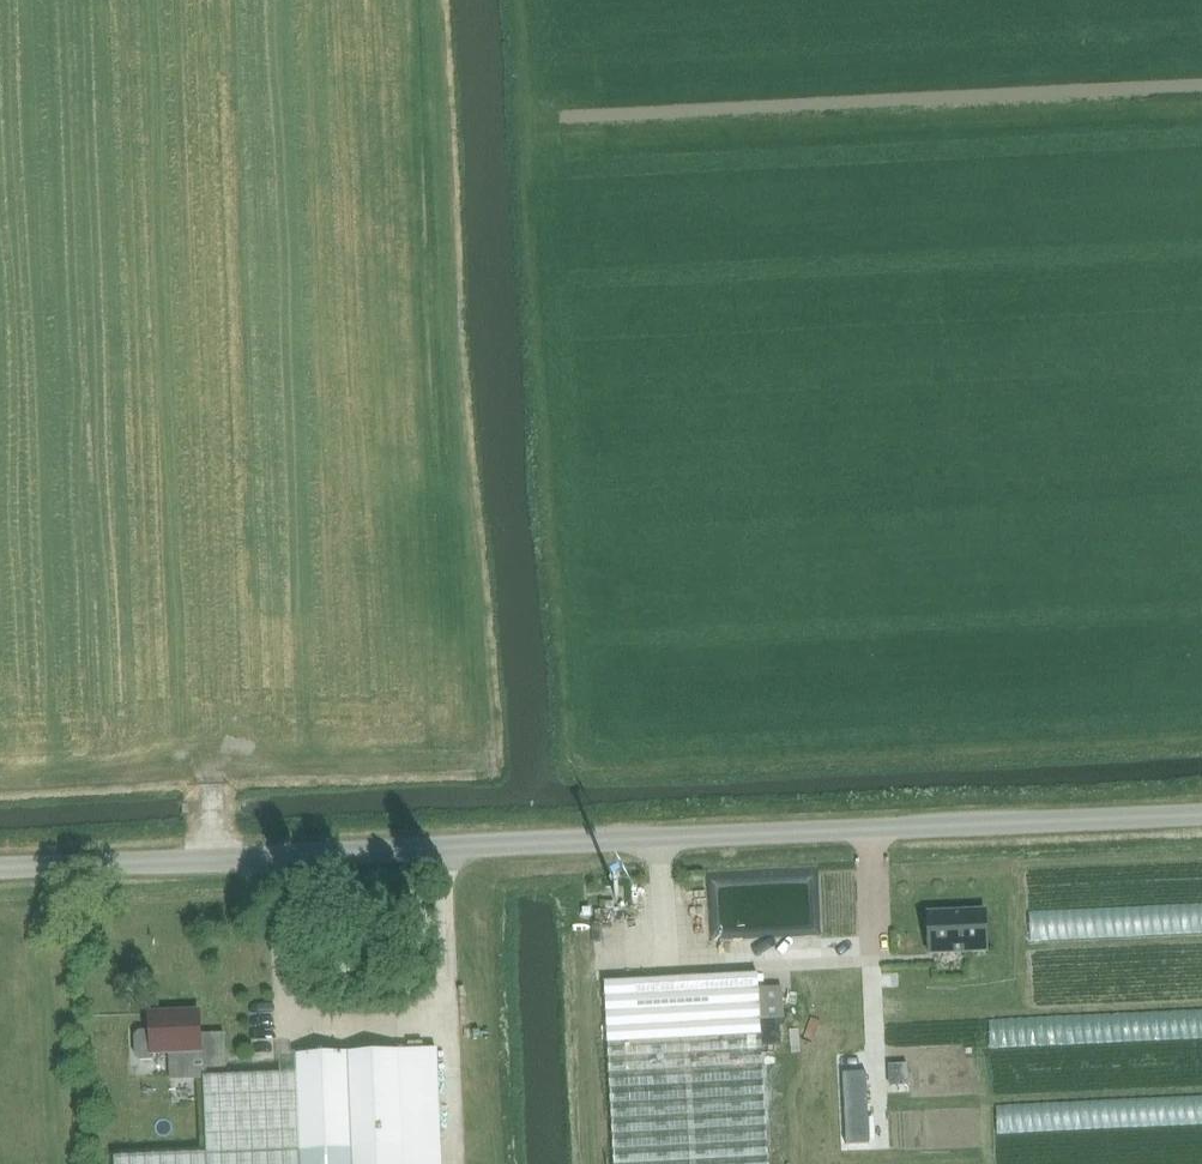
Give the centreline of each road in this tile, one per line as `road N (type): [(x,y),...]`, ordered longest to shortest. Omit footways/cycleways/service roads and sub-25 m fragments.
road 1 (unclassified): [(0,873),(1201,820)]

